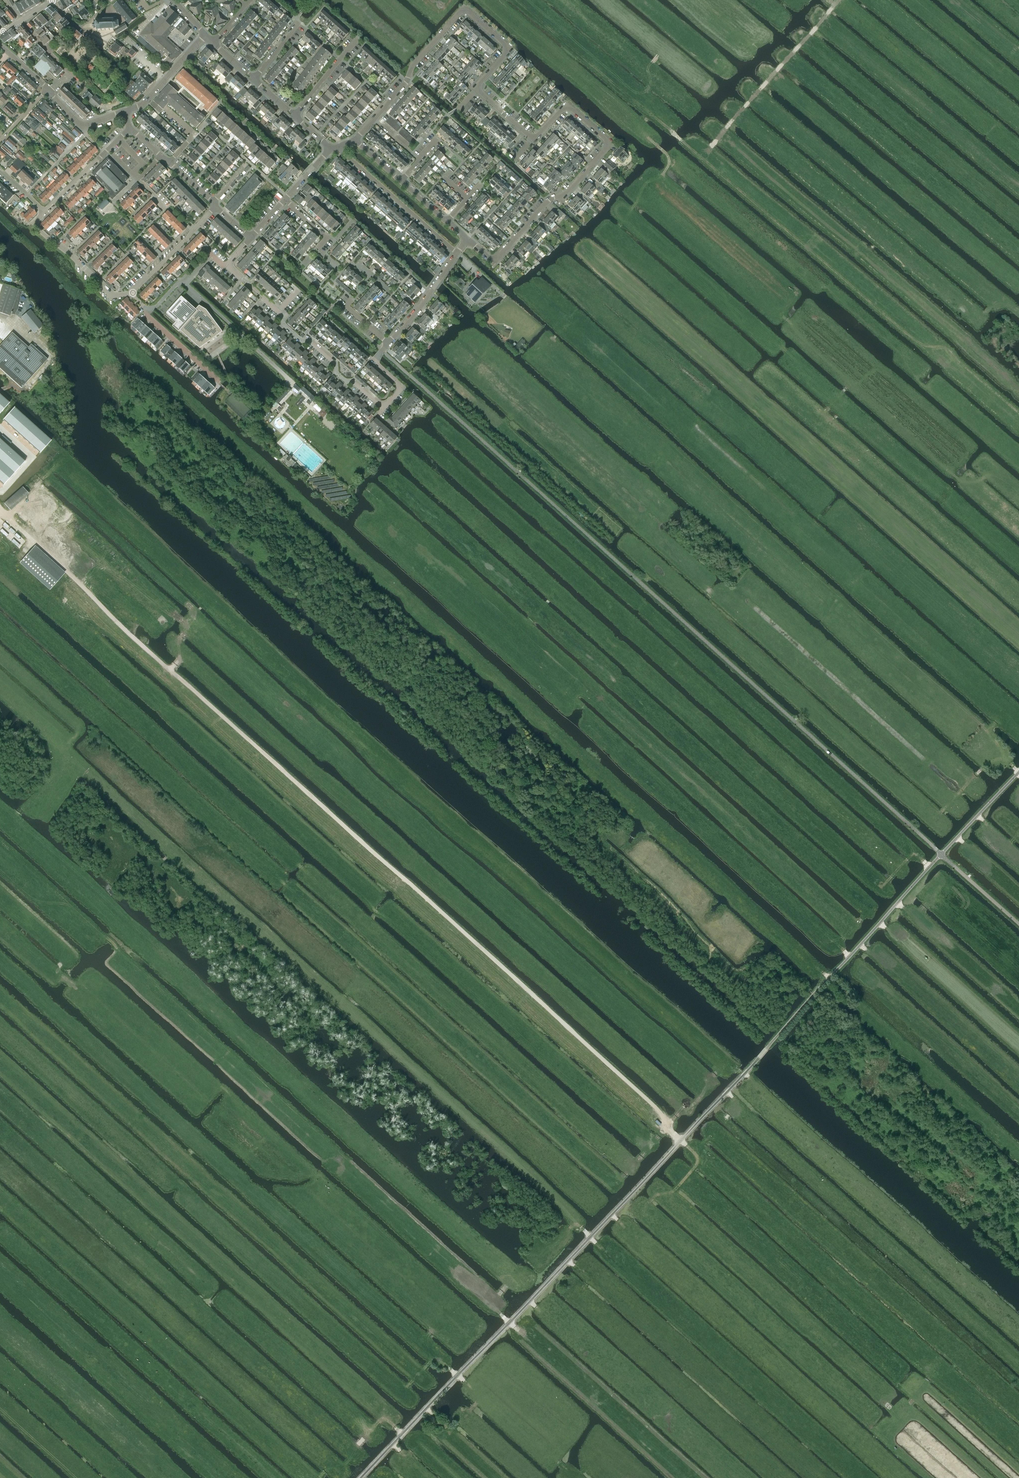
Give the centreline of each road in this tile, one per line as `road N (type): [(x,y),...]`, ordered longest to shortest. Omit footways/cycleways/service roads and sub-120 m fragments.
road 1 (unclassified): [(360,1477),(1018,772)]
road 2 (track): [(0,510),(656,1108),(701,1160)]
road 3 (residential): [(468,239),(493,261),(609,145),(566,105),(532,138)]
road 4 (residential): [(373,119),(464,8),(509,49)]
road 5 (unclassified): [(293,383),(185,282),(145,307)]
road 6 (residential): [(456,254),(337,147)]
road 7 (residential): [(383,408),(283,324),(278,311)]
road 8 (residential): [(45,212),(34,223),(109,293),(133,293)]
road 9 (residential): [(133,293),(214,205)]

